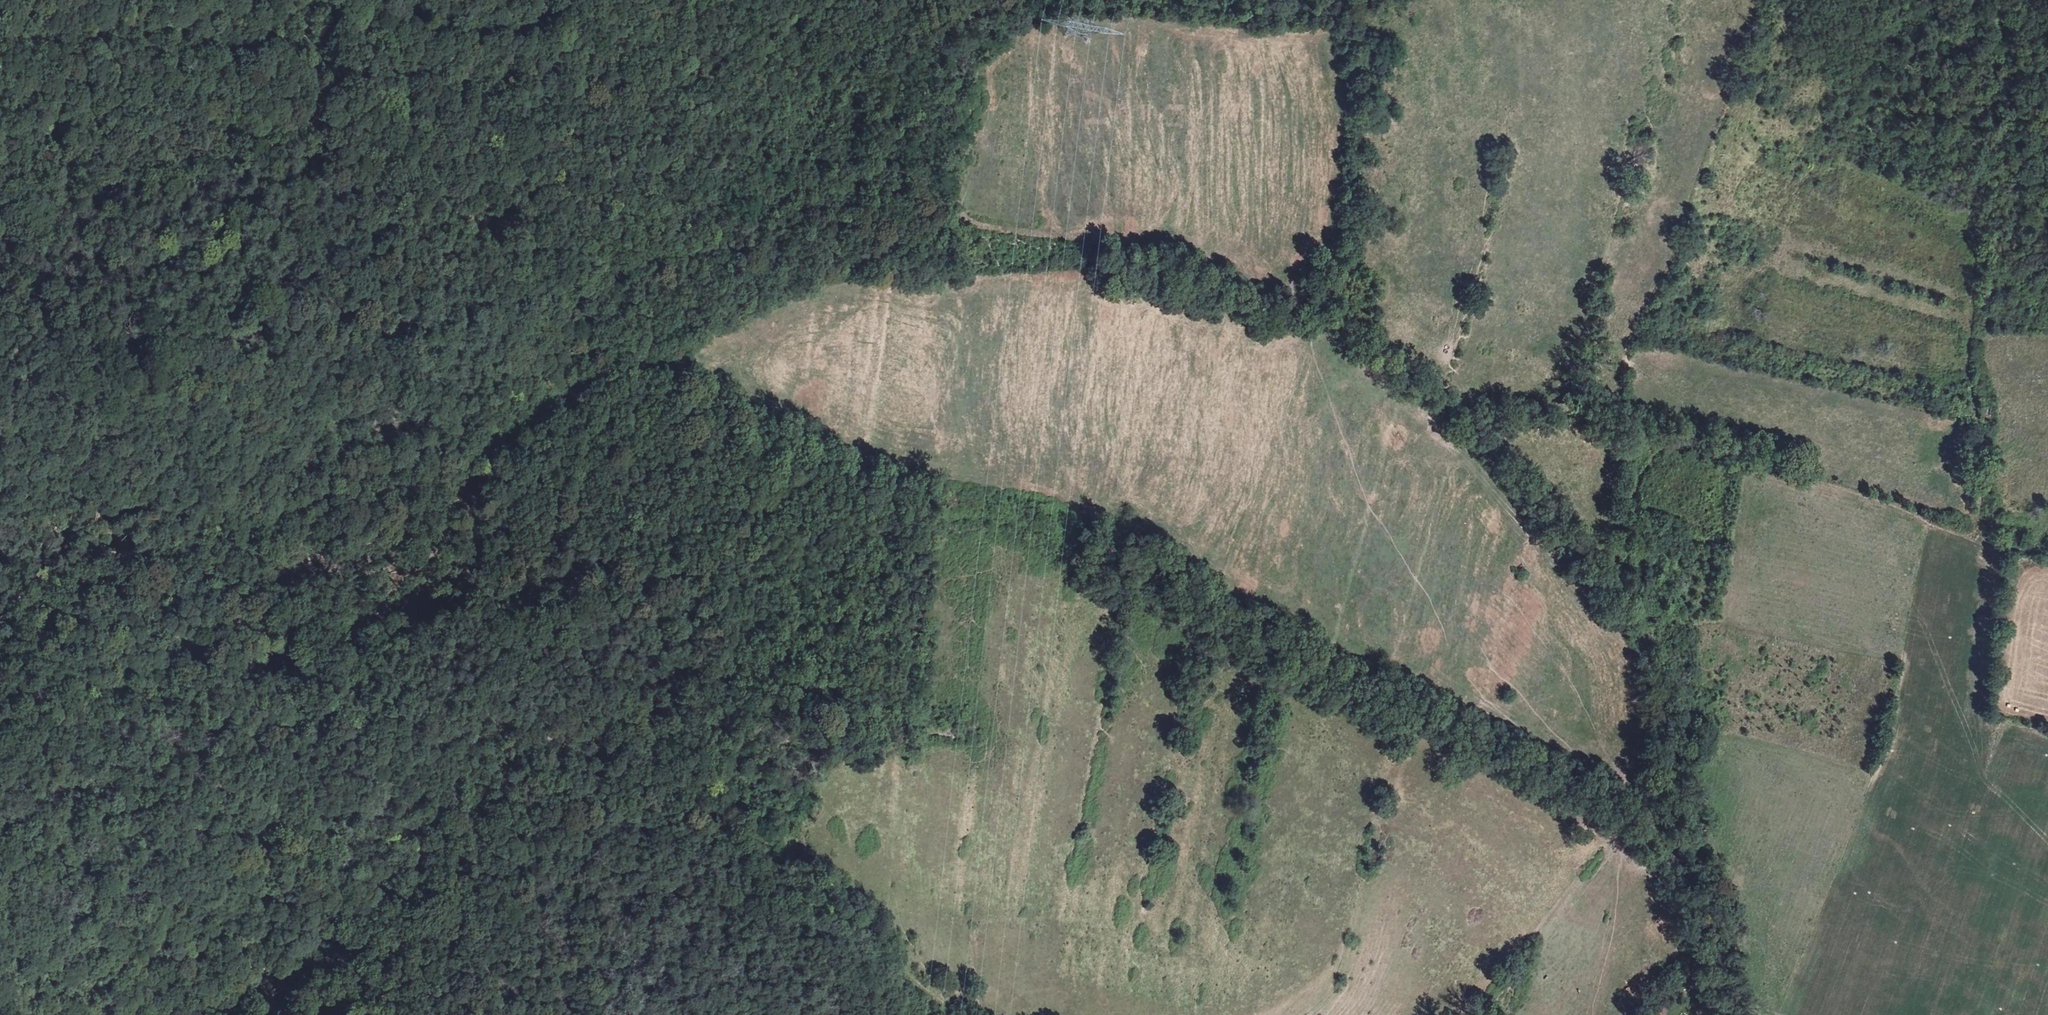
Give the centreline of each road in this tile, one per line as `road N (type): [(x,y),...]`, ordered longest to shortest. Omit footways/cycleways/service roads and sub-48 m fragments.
road 1 (track): [(1336,0),(1354,114),(1345,321),(1479,451),(1612,599),(1644,647),(1656,678),(1655,810),(1721,1014)]

